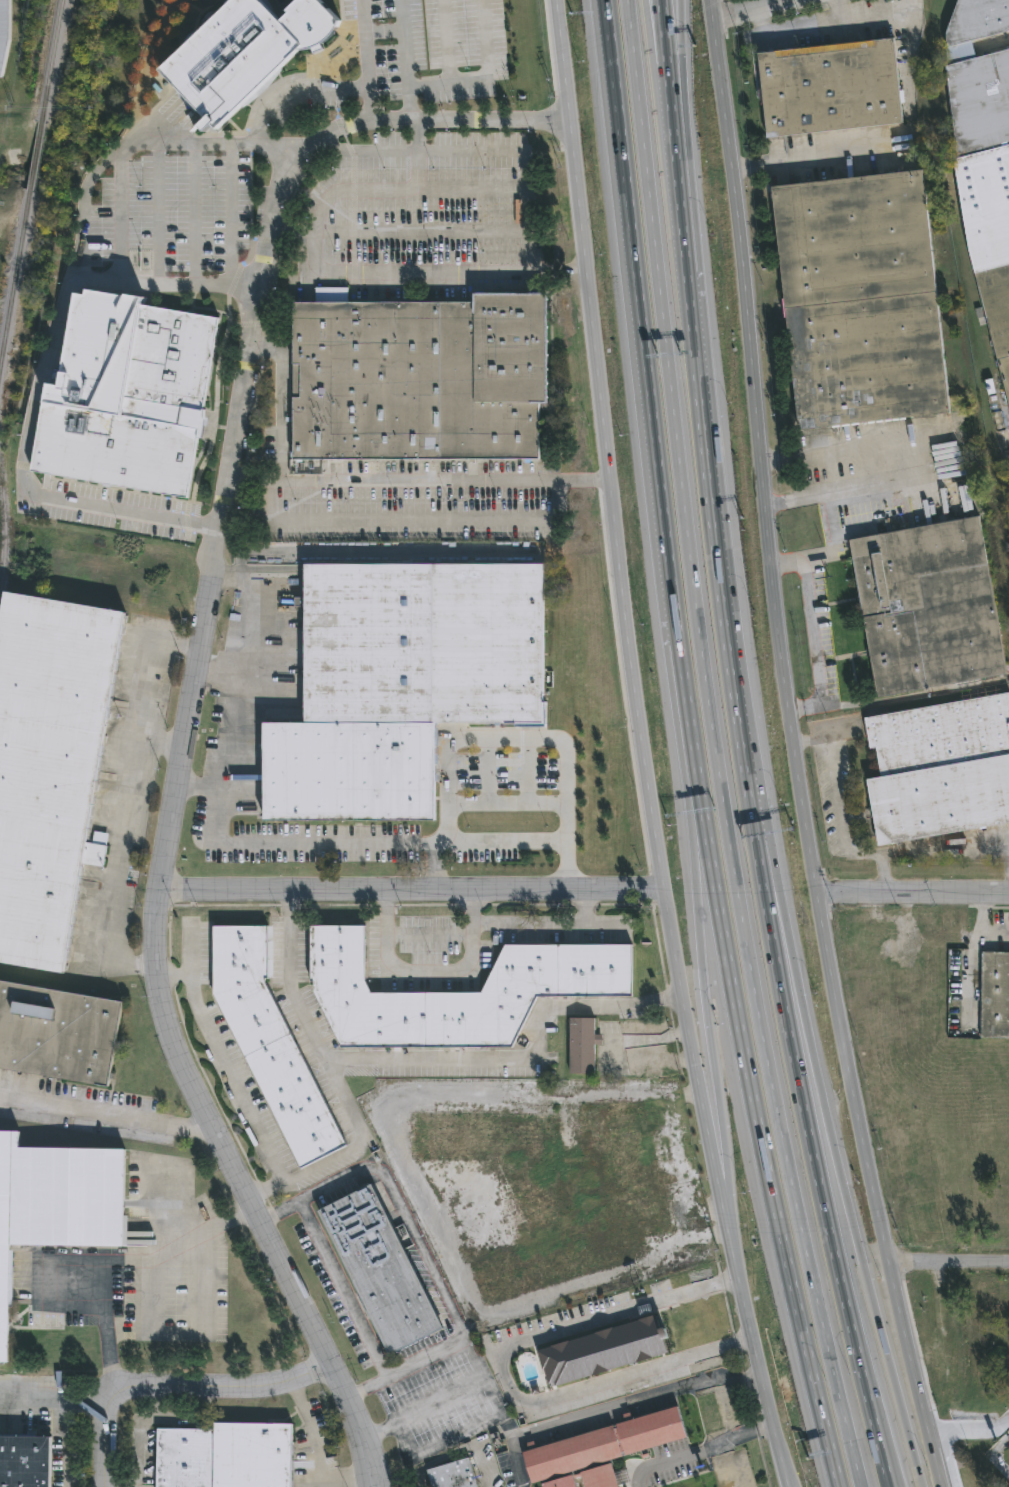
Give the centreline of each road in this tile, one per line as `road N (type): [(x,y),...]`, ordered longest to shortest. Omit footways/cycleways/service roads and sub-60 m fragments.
road 1 (residential): [(382,1486),(334,1363),(188,1074),(158,977),(160,893),(293,176),(306,158),(357,130),(579,125)]
road 2 (motorway): [(627,0),(694,607),(737,896),(810,1279),(860,1486)]
road 3 (secondary): [(941,1486),(814,890),(779,659),(712,0)]
road 4 (secondary): [(563,0),(624,619),(660,887),(787,1486)]
road 5 (motorway): [(606,0),(661,513),(704,818)]
road 6 (motorway): [(758,868),(716,574),(667,88)]
road 7 (motorway): [(704,818),(752,1098),(839,1486)]
road 8 (motorway): [(920,1479),(791,960),(758,868)]
road 9 (motorway): [(889,1486),(817,1182),(758,868)]
road 10 (residential): [(160,893),(660,887)]
road 11 (motorway): [(704,818),(696,910),(713,1166)]
road 12 (residential): [(104,1486),(105,1413),(124,1386),(274,1386),(334,1363)]
road 13 (residential): [(814,890),(1008,890)]
road 14 (residential): [(888,1264),(1008,1262)]

